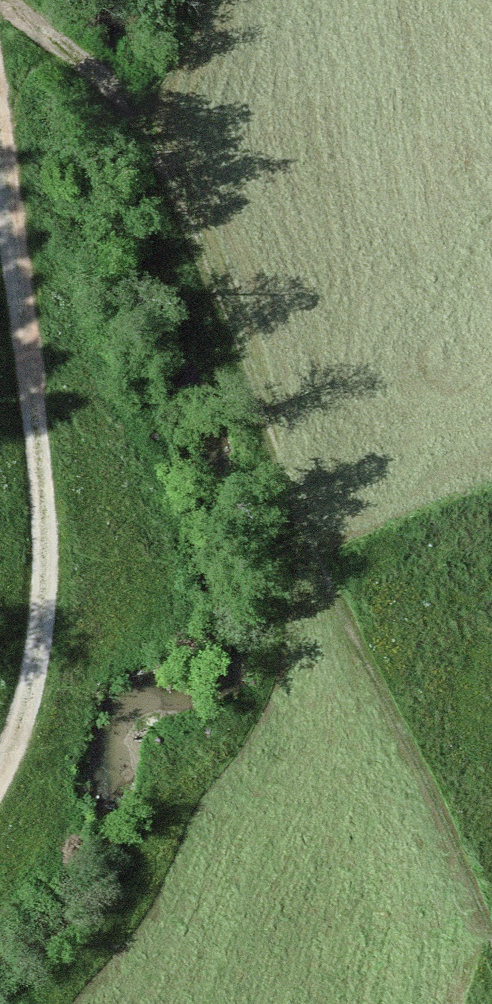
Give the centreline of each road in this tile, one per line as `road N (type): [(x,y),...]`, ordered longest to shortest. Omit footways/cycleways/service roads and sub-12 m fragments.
road 1 (track): [(491,948),(322,574),(186,218),(128,103),(0,12)]
road 2 (track): [(0,139),(40,508),(36,658),(0,778)]

